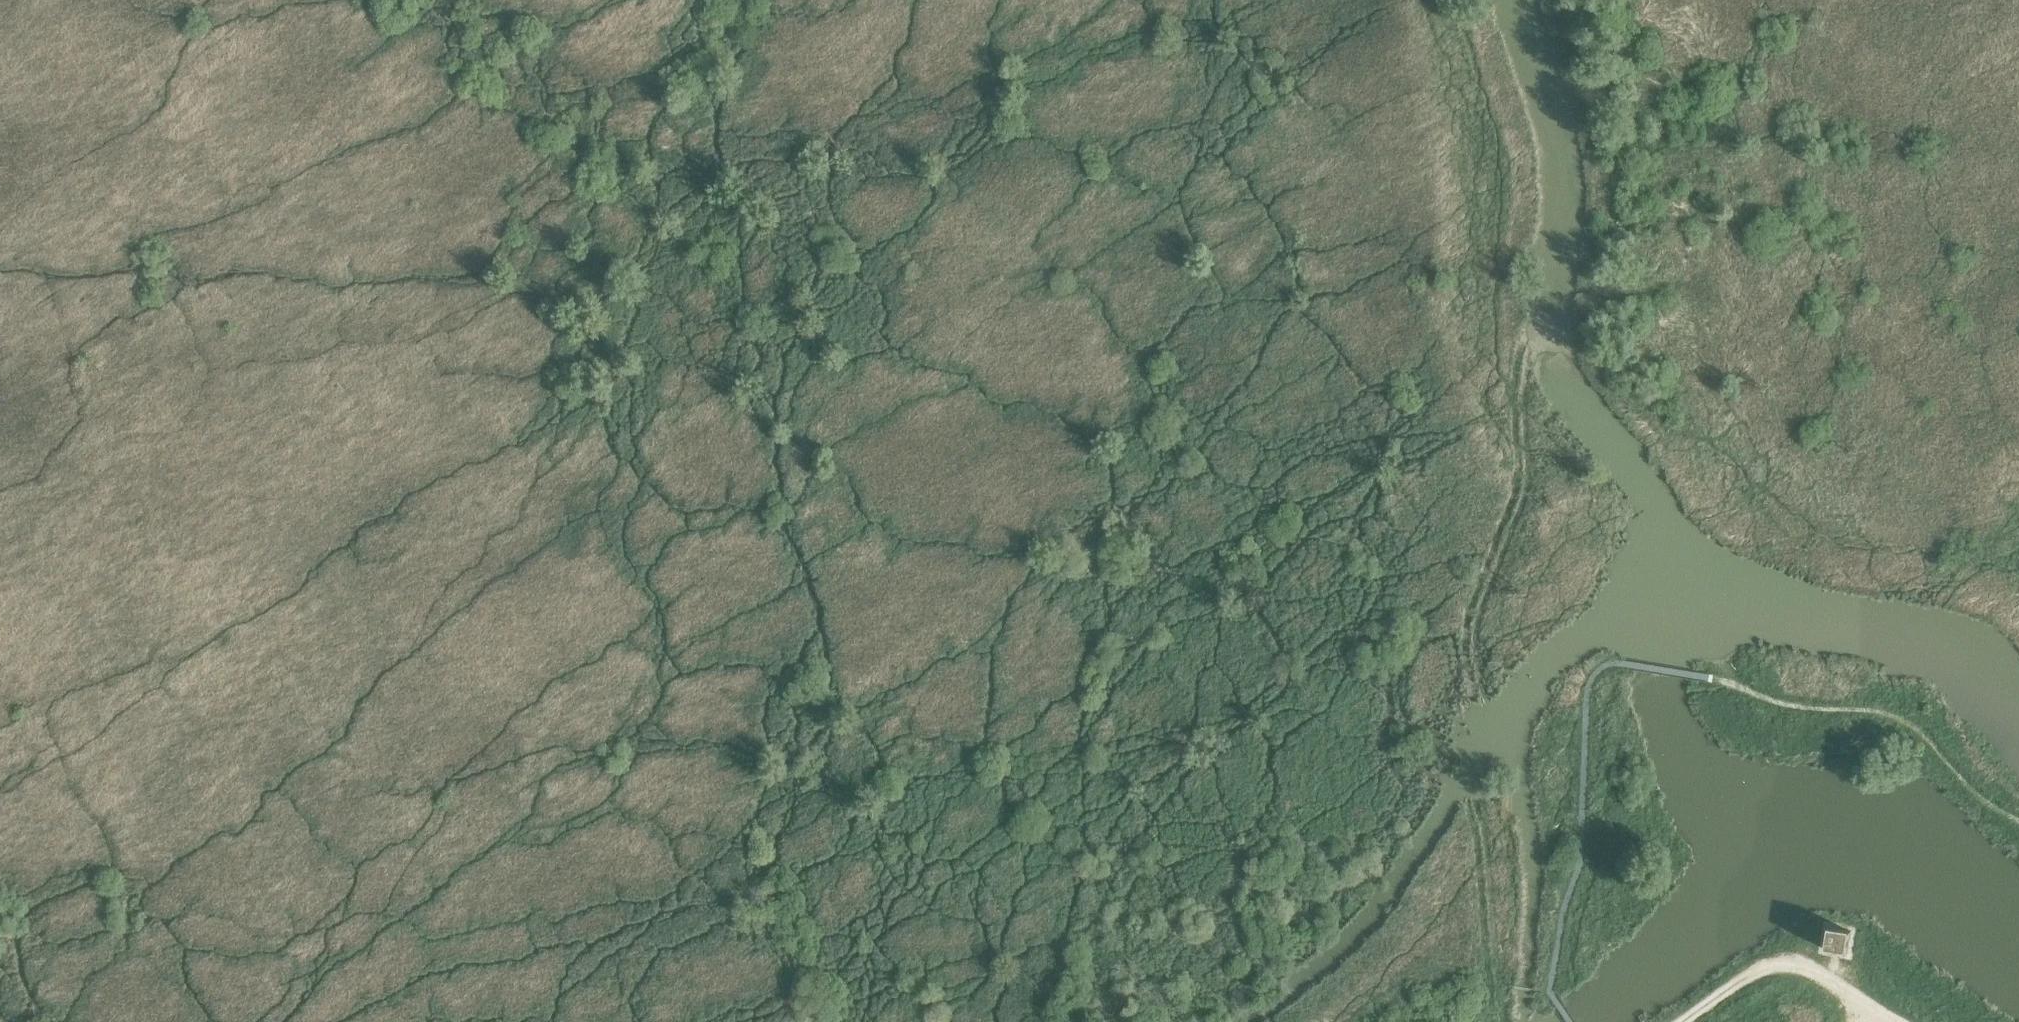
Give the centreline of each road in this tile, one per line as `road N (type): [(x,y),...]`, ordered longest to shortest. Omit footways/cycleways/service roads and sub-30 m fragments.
road 1 (track): [(1897,1021),(1817,968),(1787,962),(1761,967),(1681,1021)]

